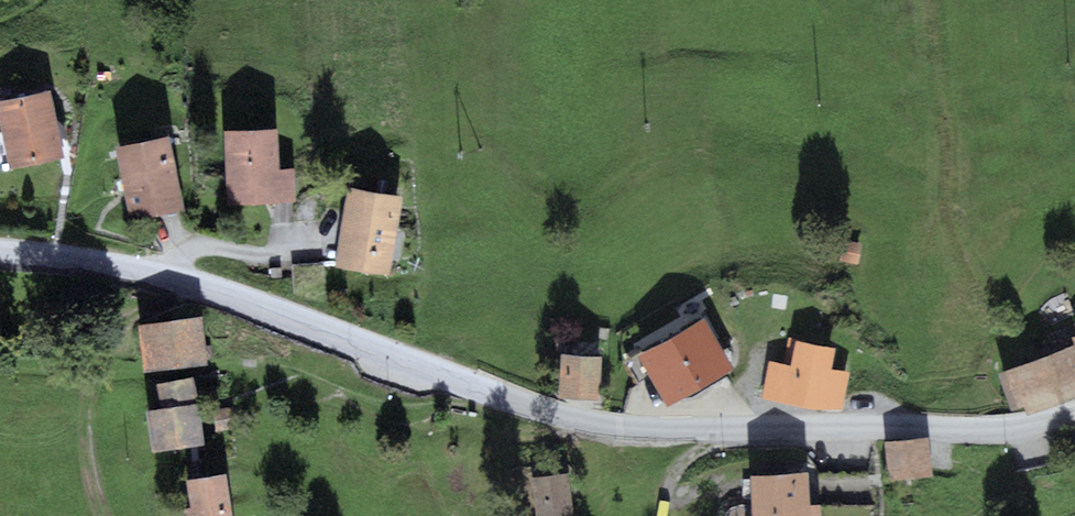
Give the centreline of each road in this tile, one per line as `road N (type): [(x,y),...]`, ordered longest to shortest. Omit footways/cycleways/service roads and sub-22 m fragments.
road 1 (tertiary): [(0,251),(190,285),(522,403),(618,425),(975,431),(1074,416)]

